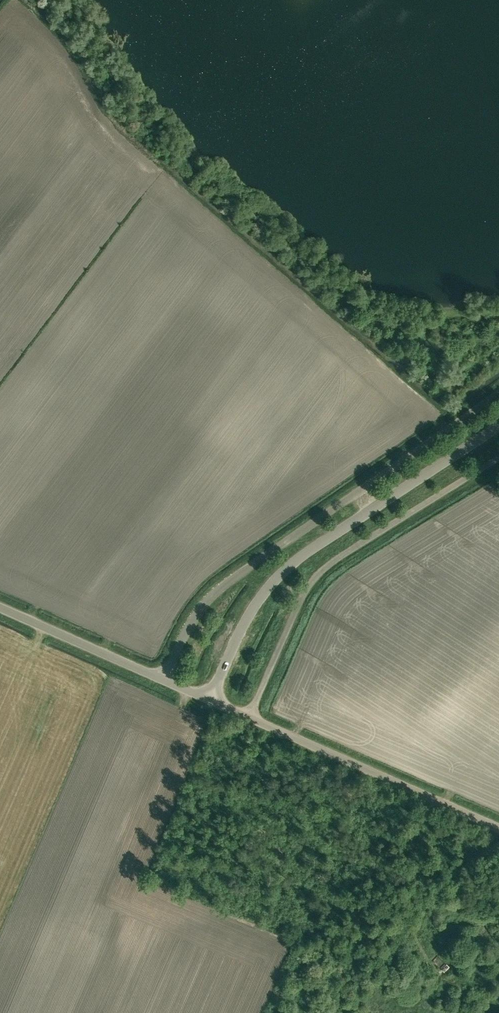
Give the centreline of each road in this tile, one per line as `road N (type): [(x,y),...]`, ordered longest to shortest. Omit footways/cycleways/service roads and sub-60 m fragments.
road 1 (unclassified): [(164,679),(221,586),(498,392)]
road 2 (unclassified): [(210,700),(254,607),(283,572),(498,426)]
road 3 (unclassified): [(250,718),(315,576),(498,459)]
road 4 (unclassified): [(498,827),(250,718)]
road 5 (unclassified): [(164,679),(0,607)]

